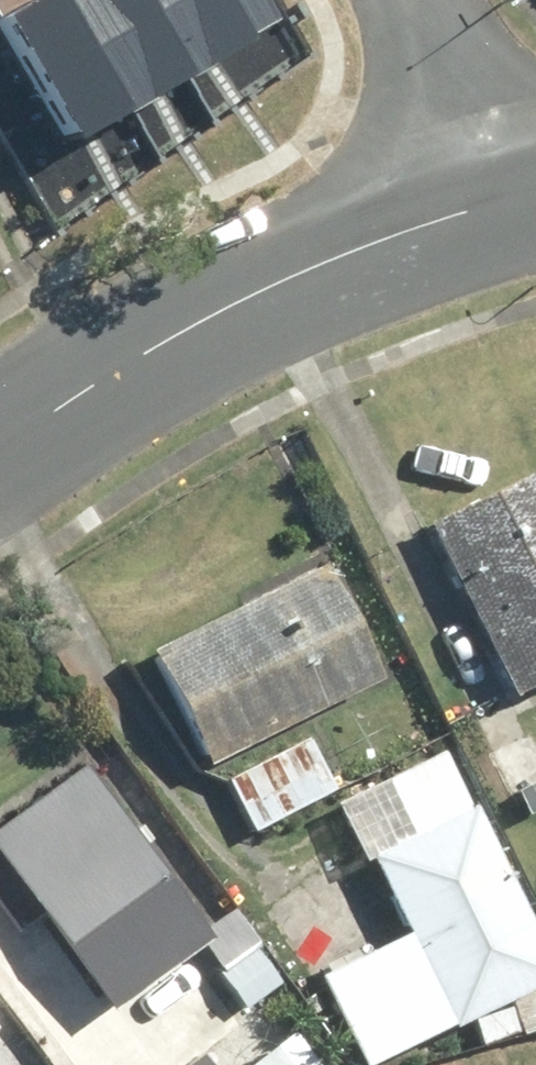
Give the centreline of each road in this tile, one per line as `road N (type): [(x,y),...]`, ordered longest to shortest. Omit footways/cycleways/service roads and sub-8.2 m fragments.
road 1 (tertiary): [(535,198),(434,224),(318,268),(202,323),(0,450)]
road 2 (residential): [(535,162),(422,0)]

